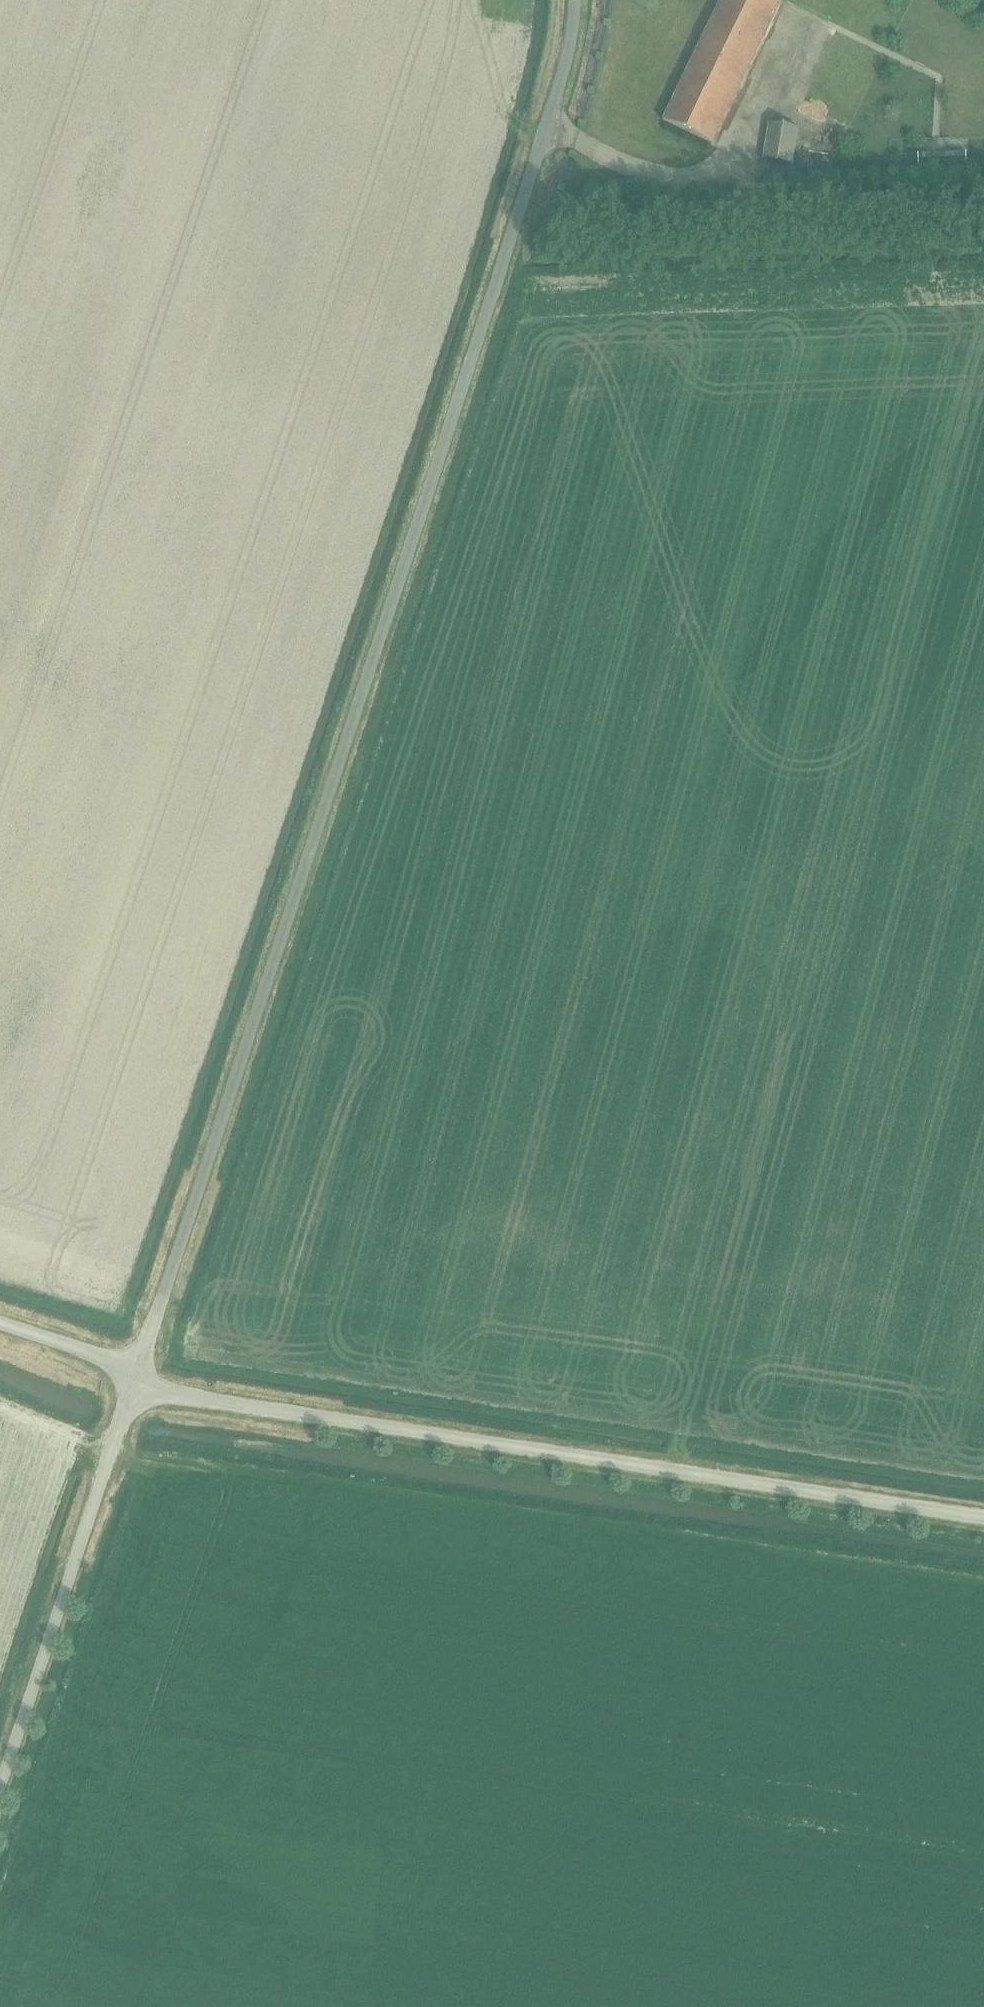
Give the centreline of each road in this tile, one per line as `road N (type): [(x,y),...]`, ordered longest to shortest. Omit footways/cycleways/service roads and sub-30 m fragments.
road 1 (unclassified): [(138,1377),(548,127),(574,0)]
road 2 (unclassified): [(983,1518),(178,1395),(138,1377)]
road 3 (unclassified): [(0,1783),(138,1377)]
road 4 (unclassified): [(138,1377),(108,1357),(0,1319)]

